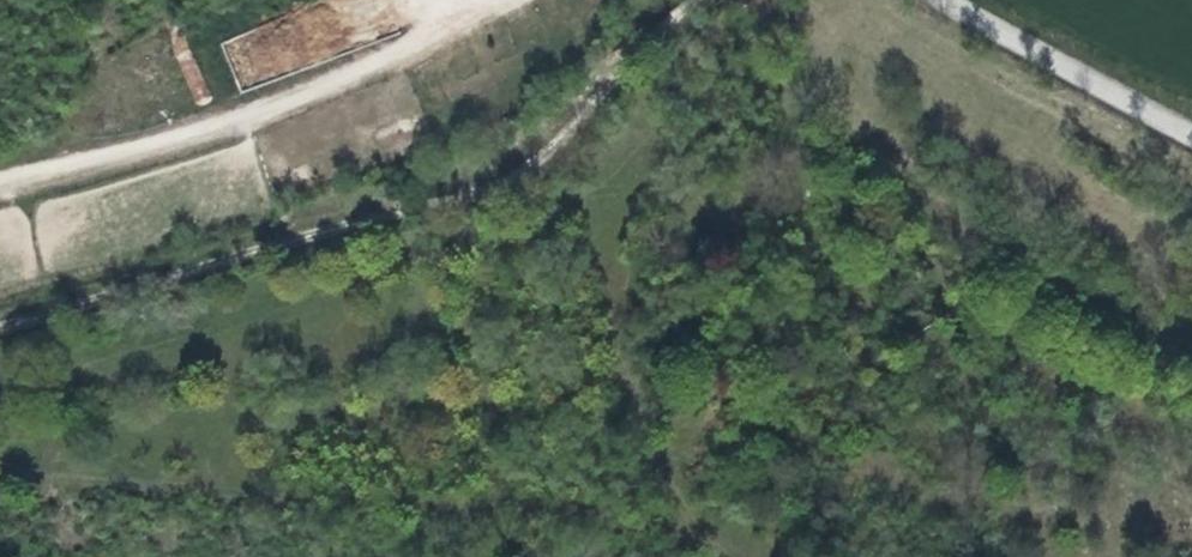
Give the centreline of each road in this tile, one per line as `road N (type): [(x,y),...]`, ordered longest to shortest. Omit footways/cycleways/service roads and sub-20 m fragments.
road 1 (track): [(0,184),(262,115),(483,0)]
road 2 (track): [(948,0),(1191,138)]

